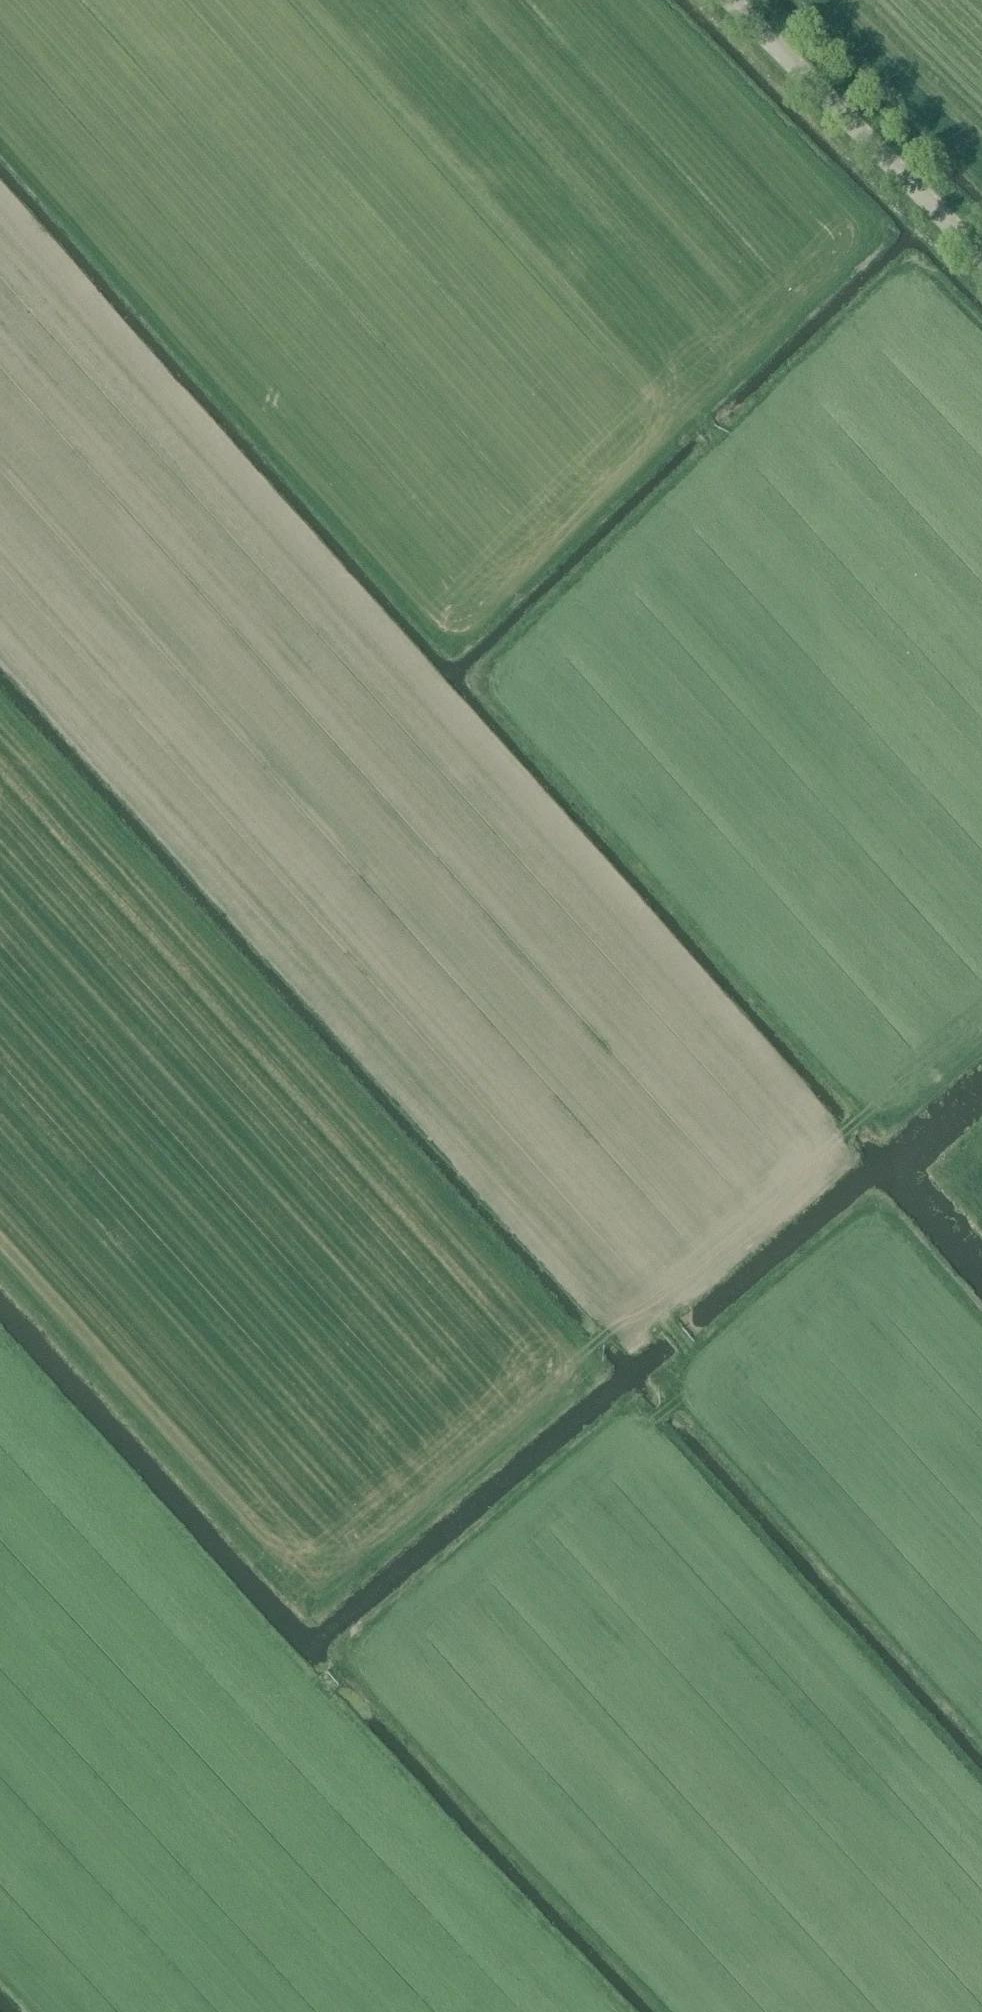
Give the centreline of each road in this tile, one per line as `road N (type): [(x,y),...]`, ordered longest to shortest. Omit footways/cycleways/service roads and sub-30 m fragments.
road 1 (tertiary): [(981,258),(727,0)]

